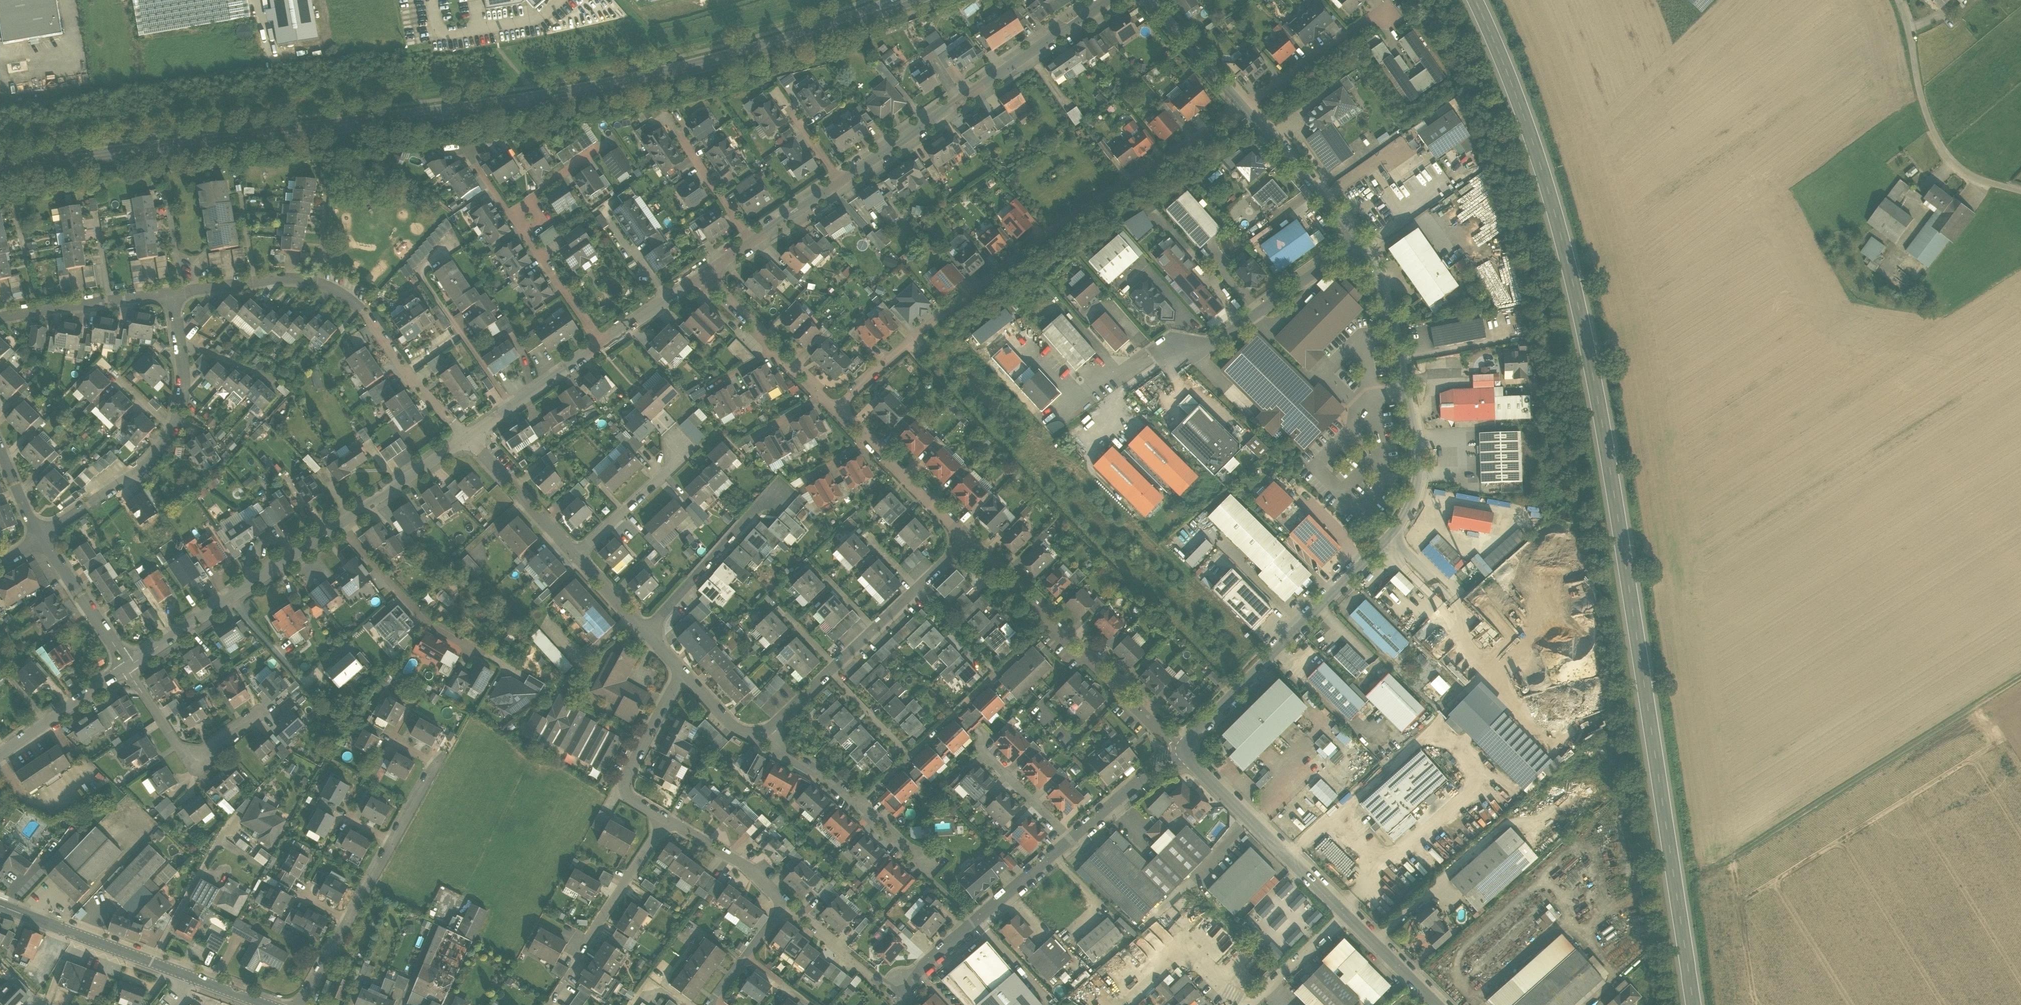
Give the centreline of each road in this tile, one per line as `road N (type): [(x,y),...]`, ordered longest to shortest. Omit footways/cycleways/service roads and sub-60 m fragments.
road 1 (secondary): [(1475,0),(1538,156),(1587,338),(1694,1004)]
road 2 (secondary): [(906,0),(668,74),(538,100),(0,171)]
road 3 (residential): [(1186,751),(1194,732),(1393,532),(1412,500),(1417,456),(1398,347),(1361,240)]
road 4 (residential): [(836,406),(1058,224),(1245,104)]
road 5 (residential): [(1070,839),(898,986),(869,975),(785,903)]
road 6 (residential): [(171,292),(279,278),(331,288),(365,311),(415,384),(467,437)]
road 7 (residential): [(1361,240),(1202,352),(1164,360),(1060,432)]
road 8 (residential): [(1186,751),(1436,1004)]
road 9 (residential): [(840,182),(1107,0)]
road 10 (residential): [(171,292),(182,379),(173,431),(138,472),(41,536)]
road 11 (residential): [(970,539),(1186,751)]
road 12 (residential): [(970,539),(760,740)]
road 13 (residential): [(267,1004),(0,906)]
road 14 (residential): [(434,762),(300,1004)]
road 15 (residential): [(127,667),(339,524)]
road 16 (unclassified): [(2020,193),(1954,162),(1932,130),(1897,0)]
road 17 (residential): [(339,524),(425,621),(520,674)]
road 18 (residential): [(666,819),(550,1004)]
road 19 (residential): [(760,740),(840,786),(924,866)]
road 20 (residential): [(646,633),(777,485)]
road 21 (residential): [(262,710),(195,757),(178,746),(127,667)]
road 22 (residential): [(836,406),(970,539)]
road 23 (residential): [(703,276),(836,406)]
road 24 (residential): [(666,819),(630,799),(625,781),(685,675)]
road 25 (residential): [(1361,240),(1245,104)]
road 26 (residential): [(0,317),(171,292)]
road 27 (residential): [(1245,104),(1384,8)]
road 28 (residential): [(467,437),(602,345)]
road 29 (residential): [(576,556),(467,437)]
road 30 (residential): [(602,345),(511,214)]
road 31 (residential): [(127,667),(41,536)]
road 32 (residential): [(339,524),(467,437)]
road 33 (residential): [(0,755),(127,667)]
road 34 (residential): [(576,556),(688,451)]
road 35 (residential): [(785,903),(741,863),(666,819)]
road 36 (residential): [(1186,751),(1070,839)]
road 37 (residential): [(1245,104),(1150,0)]
road 38 (residential): [(751,242),(679,135)]
road 39 (residential): [(602,345),(703,276)]
road 40 (residential): [(1070,839),(984,753)]

